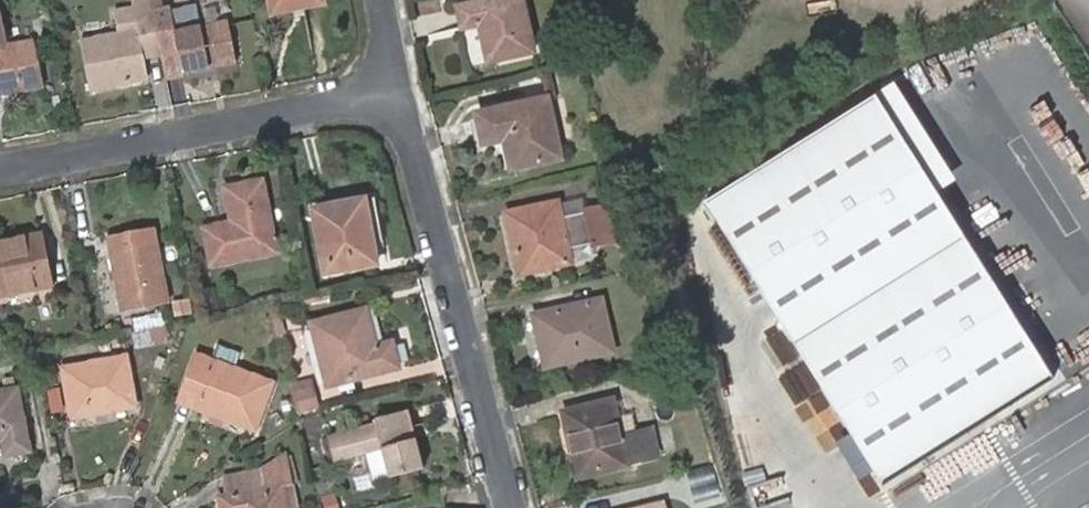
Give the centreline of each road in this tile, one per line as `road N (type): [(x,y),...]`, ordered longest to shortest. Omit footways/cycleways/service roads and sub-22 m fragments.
road 1 (residential): [(0,172),(396,90),(512,507)]

